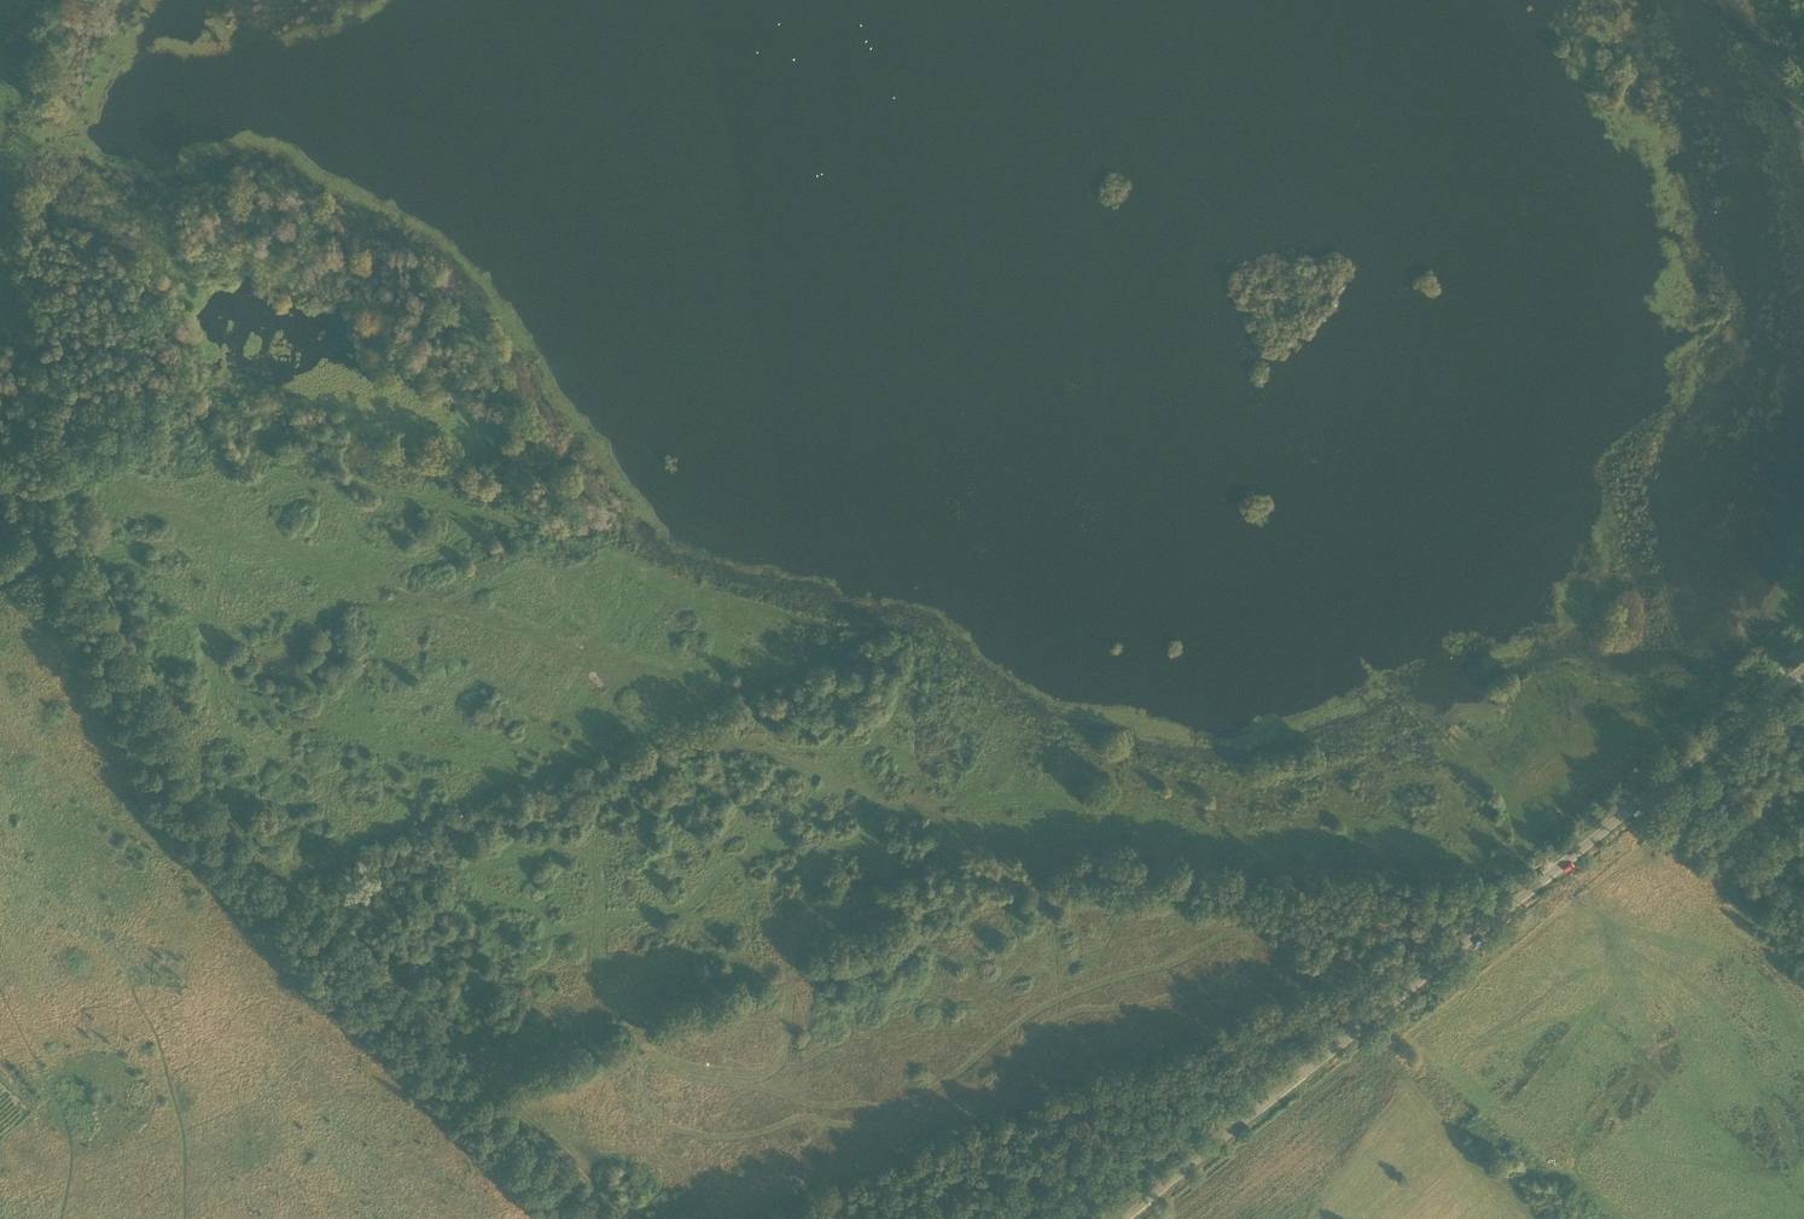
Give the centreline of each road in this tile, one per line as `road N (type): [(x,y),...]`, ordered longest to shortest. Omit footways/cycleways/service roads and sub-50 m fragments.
road 1 (unclassified): [(1120,1218),(1803,667)]

